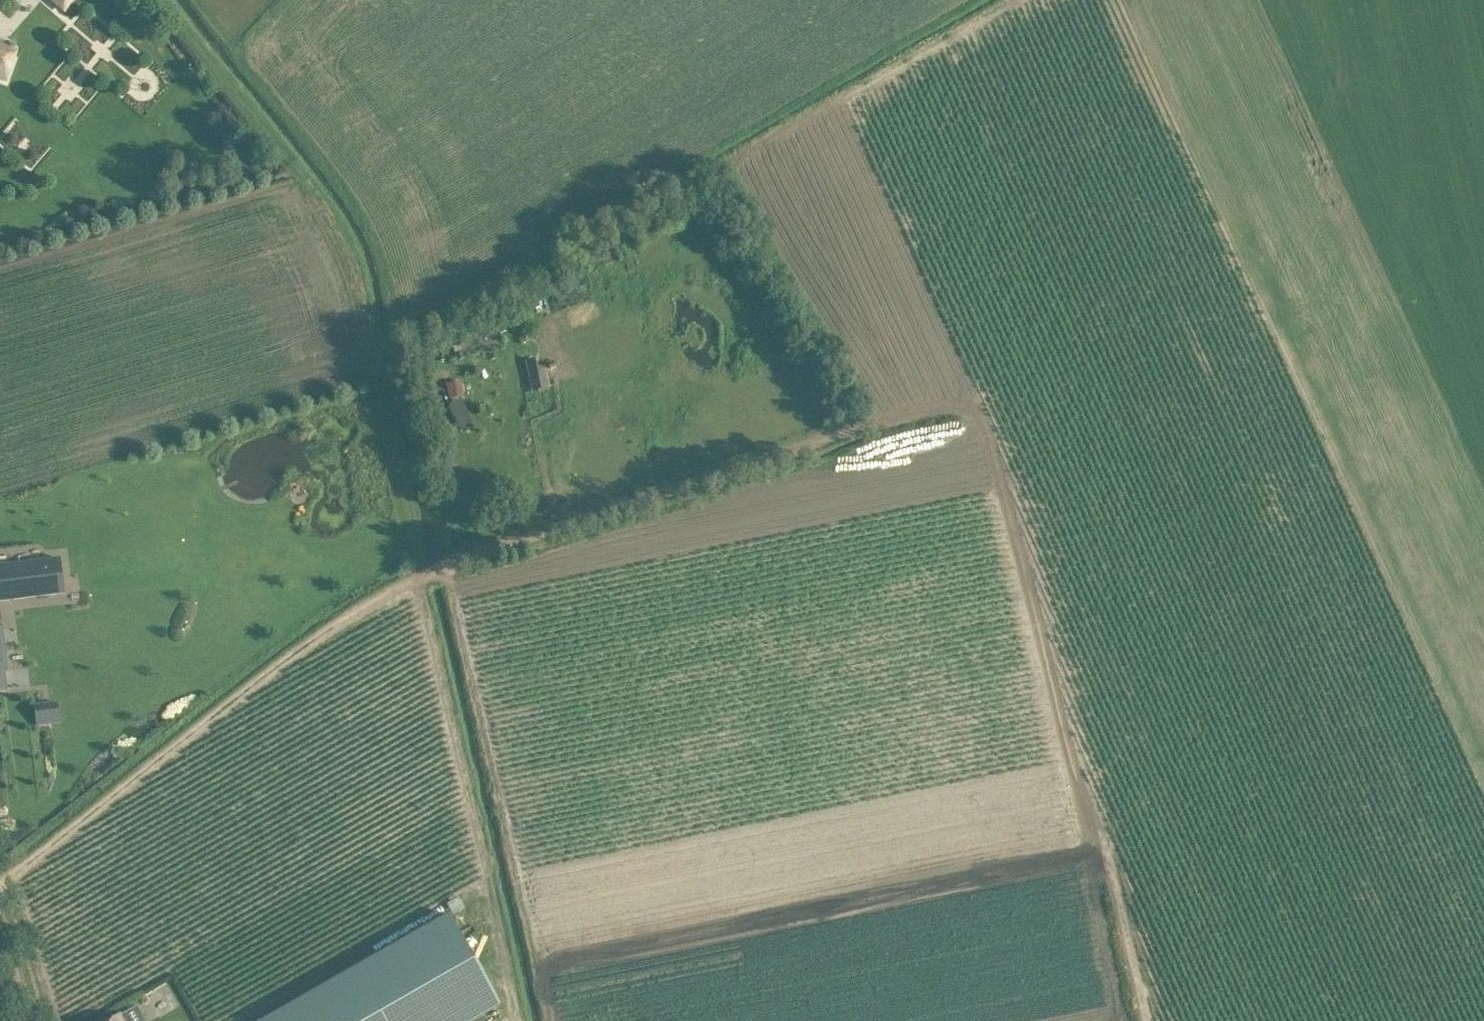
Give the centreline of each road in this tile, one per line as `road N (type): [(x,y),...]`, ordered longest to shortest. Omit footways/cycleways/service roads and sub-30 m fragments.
road 1 (track): [(855,423),(458,557),(396,586),(275,663),(0,887)]
road 2 (track): [(1146,1020),(1097,827)]

